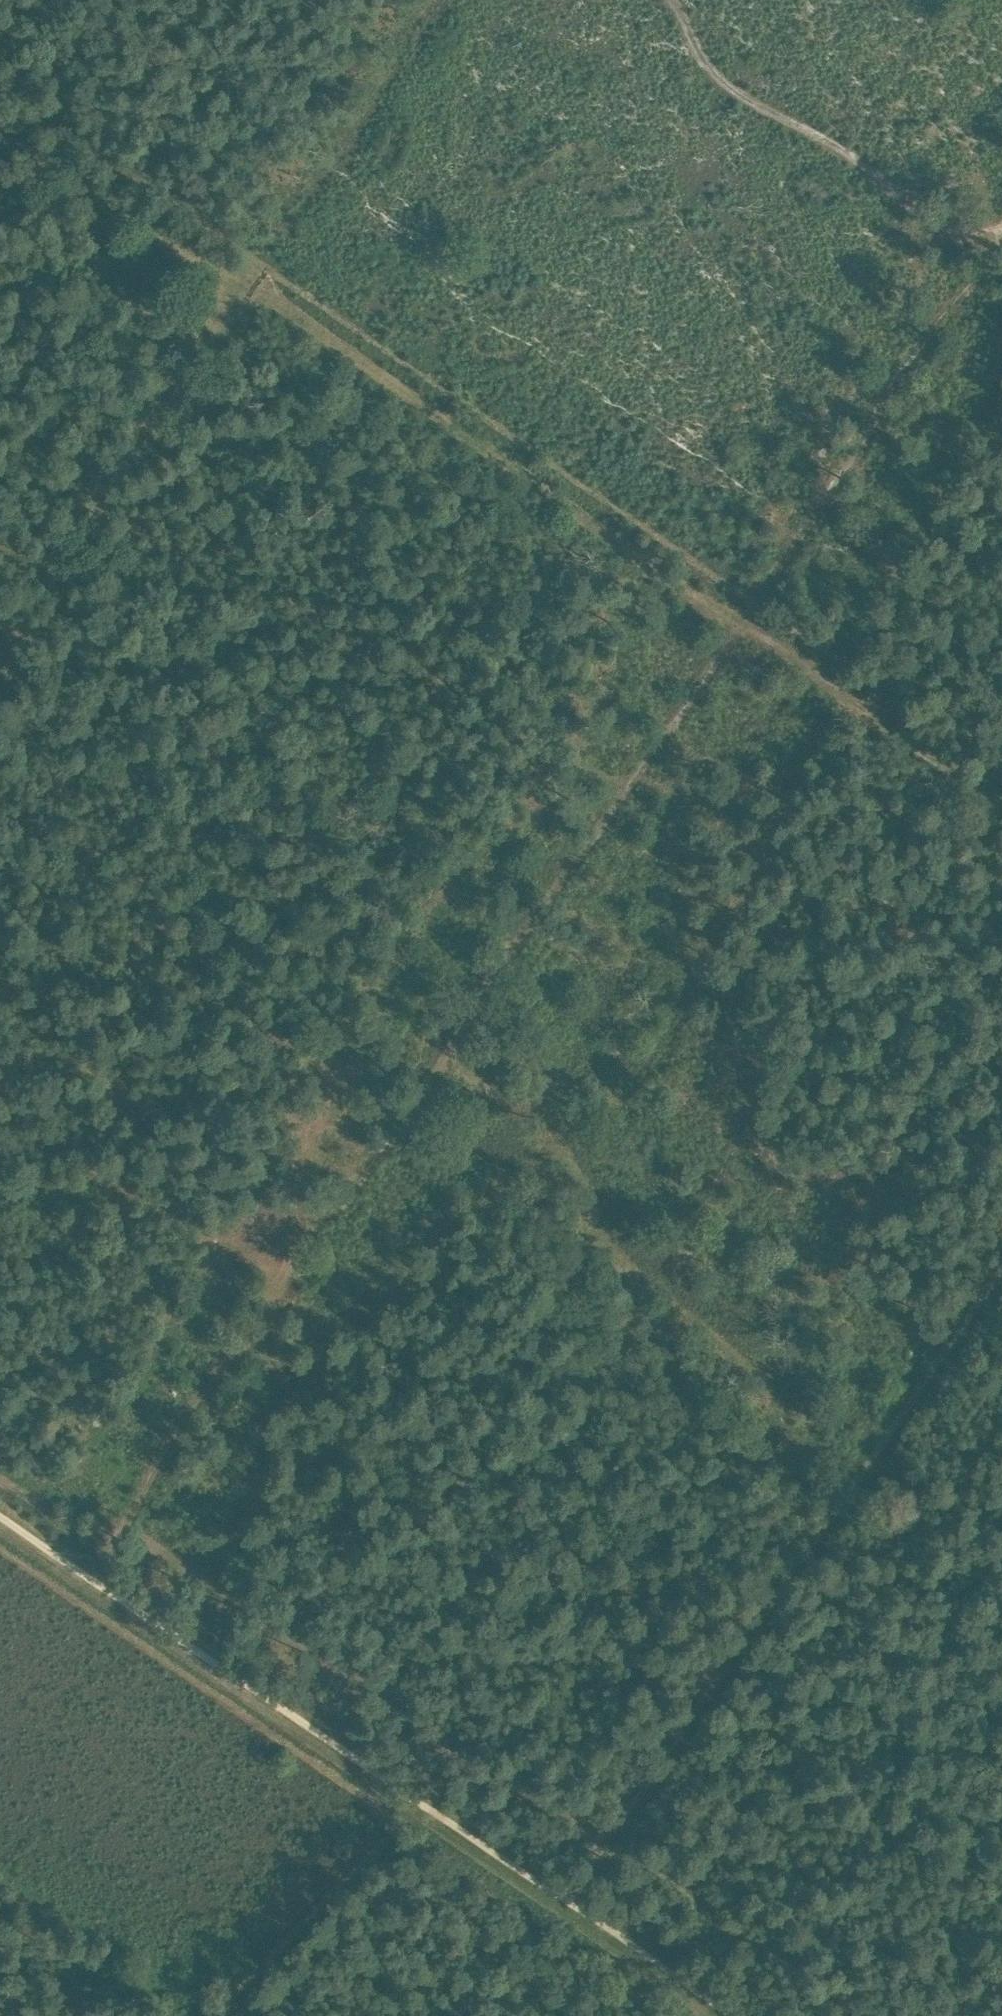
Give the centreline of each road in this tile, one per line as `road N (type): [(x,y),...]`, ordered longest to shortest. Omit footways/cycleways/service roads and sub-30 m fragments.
road 1 (track): [(1001,796),(255,276)]
road 2 (track): [(717,2015),(0,1530)]
road 3 (track): [(255,276),(0,641)]
road 4 (track): [(255,276),(0,106)]

